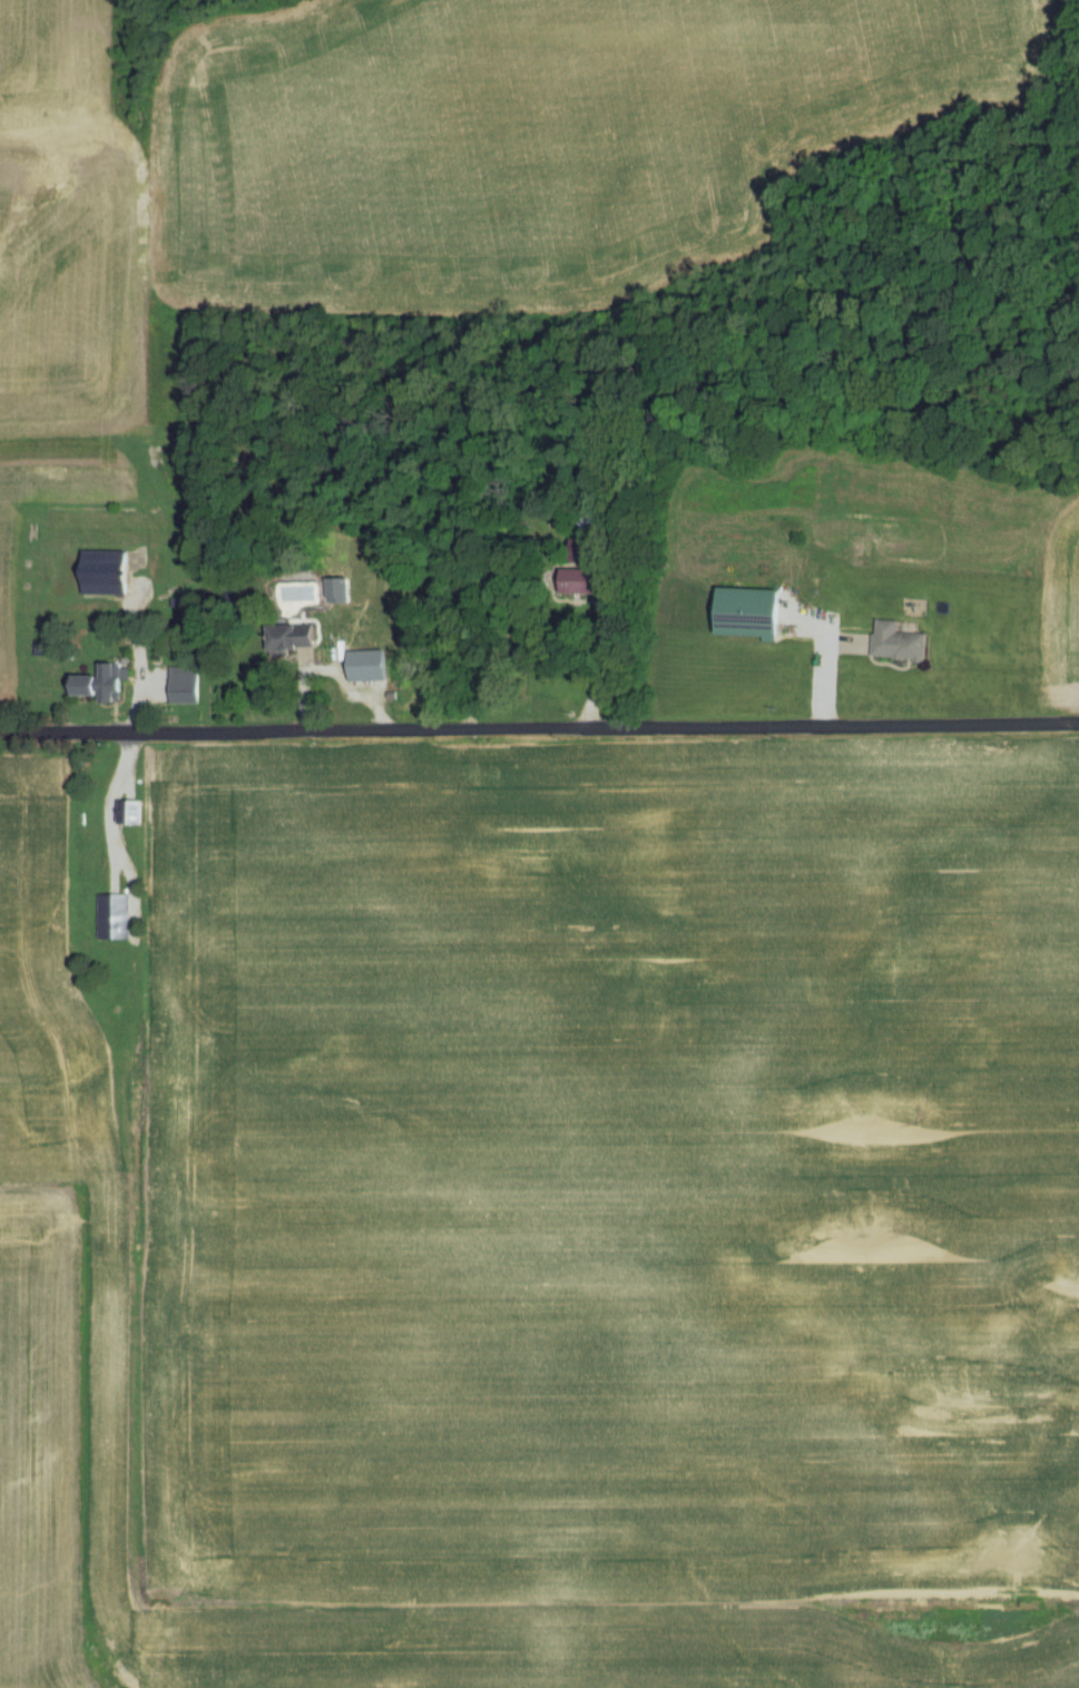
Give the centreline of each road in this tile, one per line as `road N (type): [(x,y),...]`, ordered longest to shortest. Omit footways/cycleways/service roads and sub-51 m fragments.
road 1 (residential): [(0,733),(472,724),(1078,725)]

